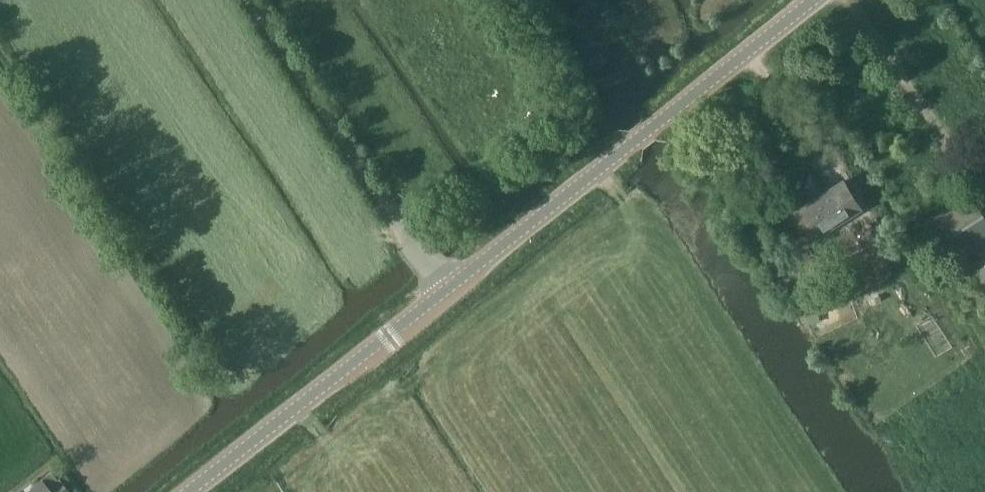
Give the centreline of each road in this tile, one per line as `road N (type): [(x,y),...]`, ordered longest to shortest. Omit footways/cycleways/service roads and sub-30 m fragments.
road 1 (unclassified): [(444,293),(814,0)]
road 2 (track): [(807,491),(601,168)]
road 3 (unclassified): [(444,293),(250,0)]
road 4 (unclassified): [(190,491),(444,293)]

